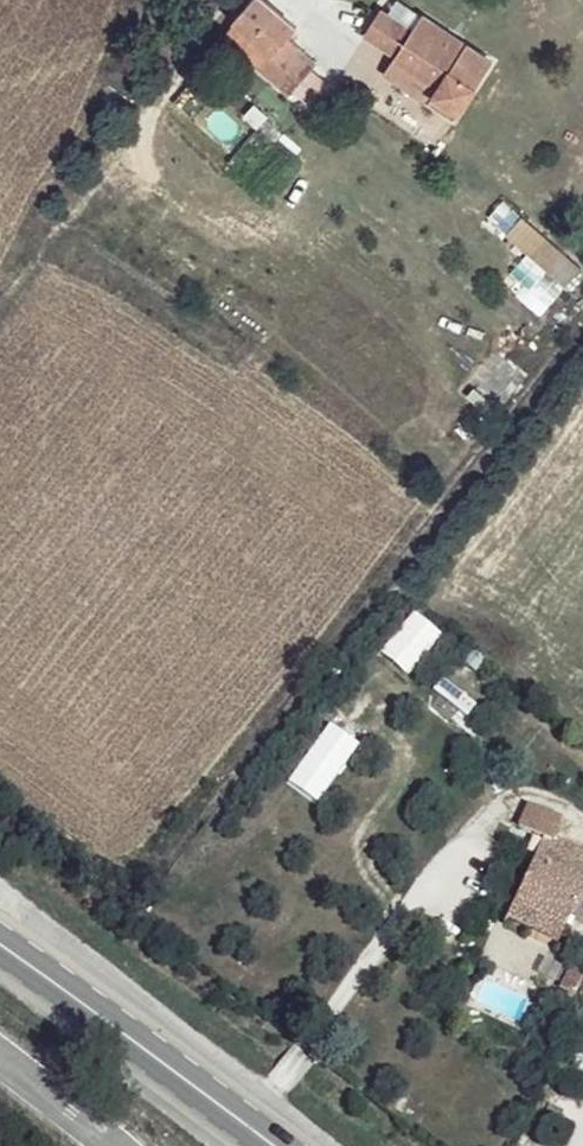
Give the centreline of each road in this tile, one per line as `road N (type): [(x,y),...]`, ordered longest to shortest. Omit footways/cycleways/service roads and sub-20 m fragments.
road 1 (primary): [(272,1145),(0,944)]

